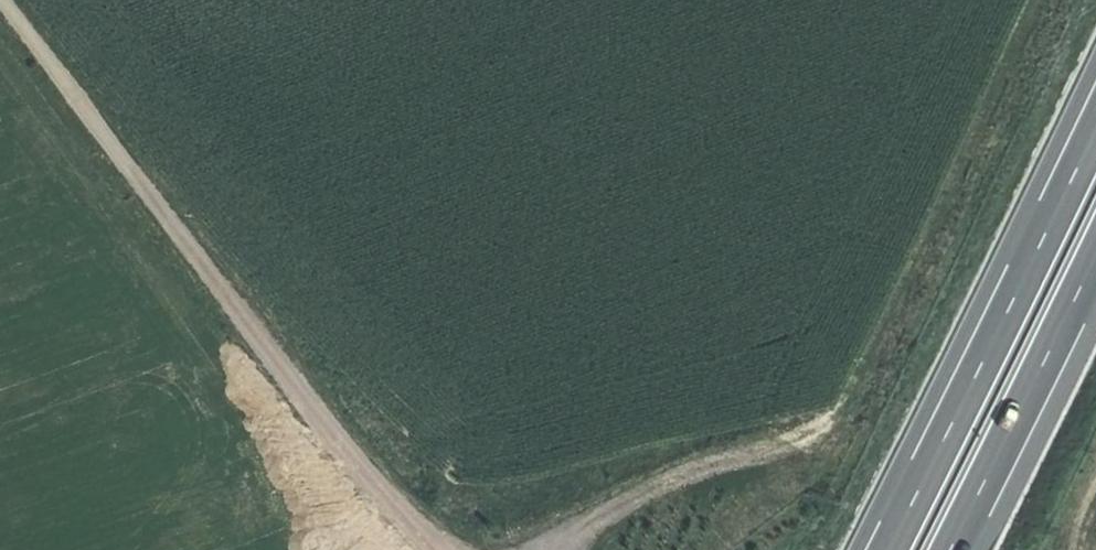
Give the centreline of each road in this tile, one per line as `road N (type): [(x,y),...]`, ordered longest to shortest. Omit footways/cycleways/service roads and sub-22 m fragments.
road 1 (track): [(556,549),(604,513),(699,469),(775,449),(839,411),(1035,0)]
road 2 (track): [(443,549),(328,427),(1,0)]
road 3 (motorway): [(1095,114),(880,549)]
road 4 (motorway): [(943,549),(1095,237)]

